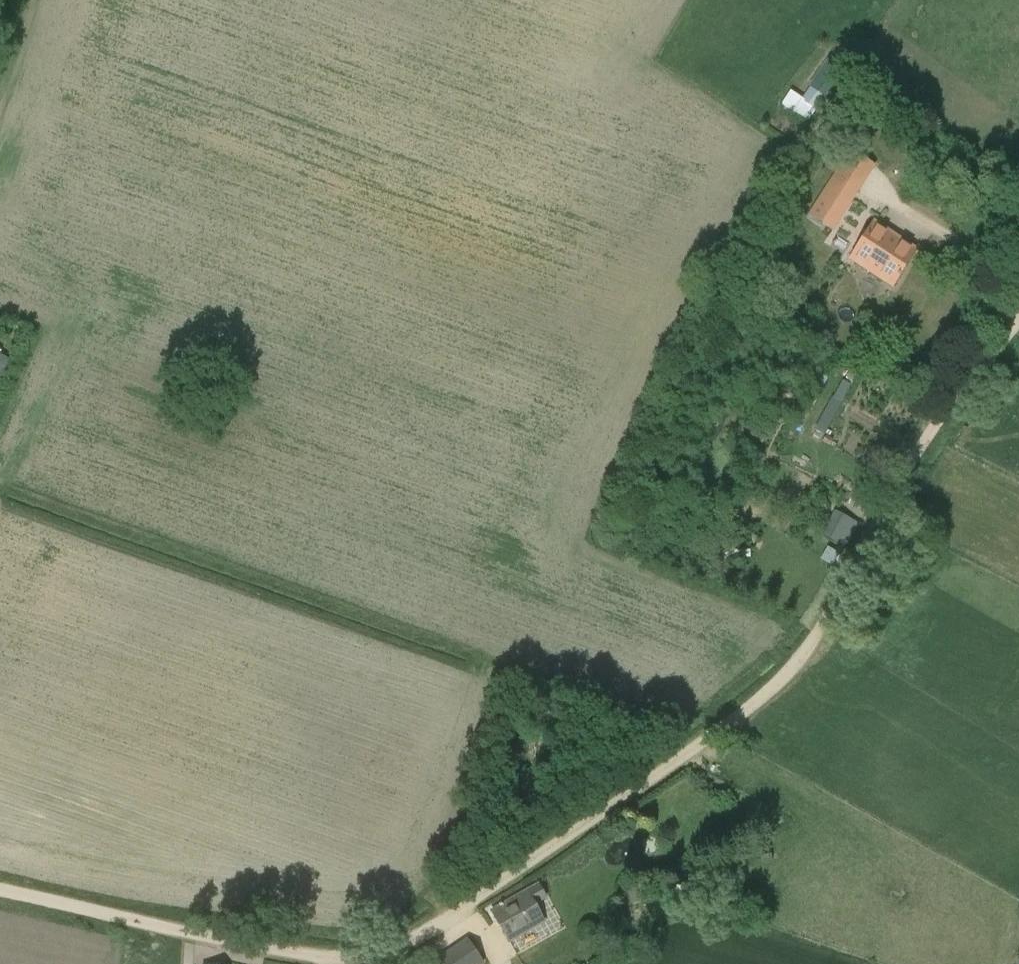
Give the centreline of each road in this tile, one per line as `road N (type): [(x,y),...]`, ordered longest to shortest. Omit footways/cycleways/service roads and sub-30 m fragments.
road 1 (track): [(1018,317),(942,412),(843,597),(786,676),(482,901),(426,932),(371,955),(274,950),(0,890)]

